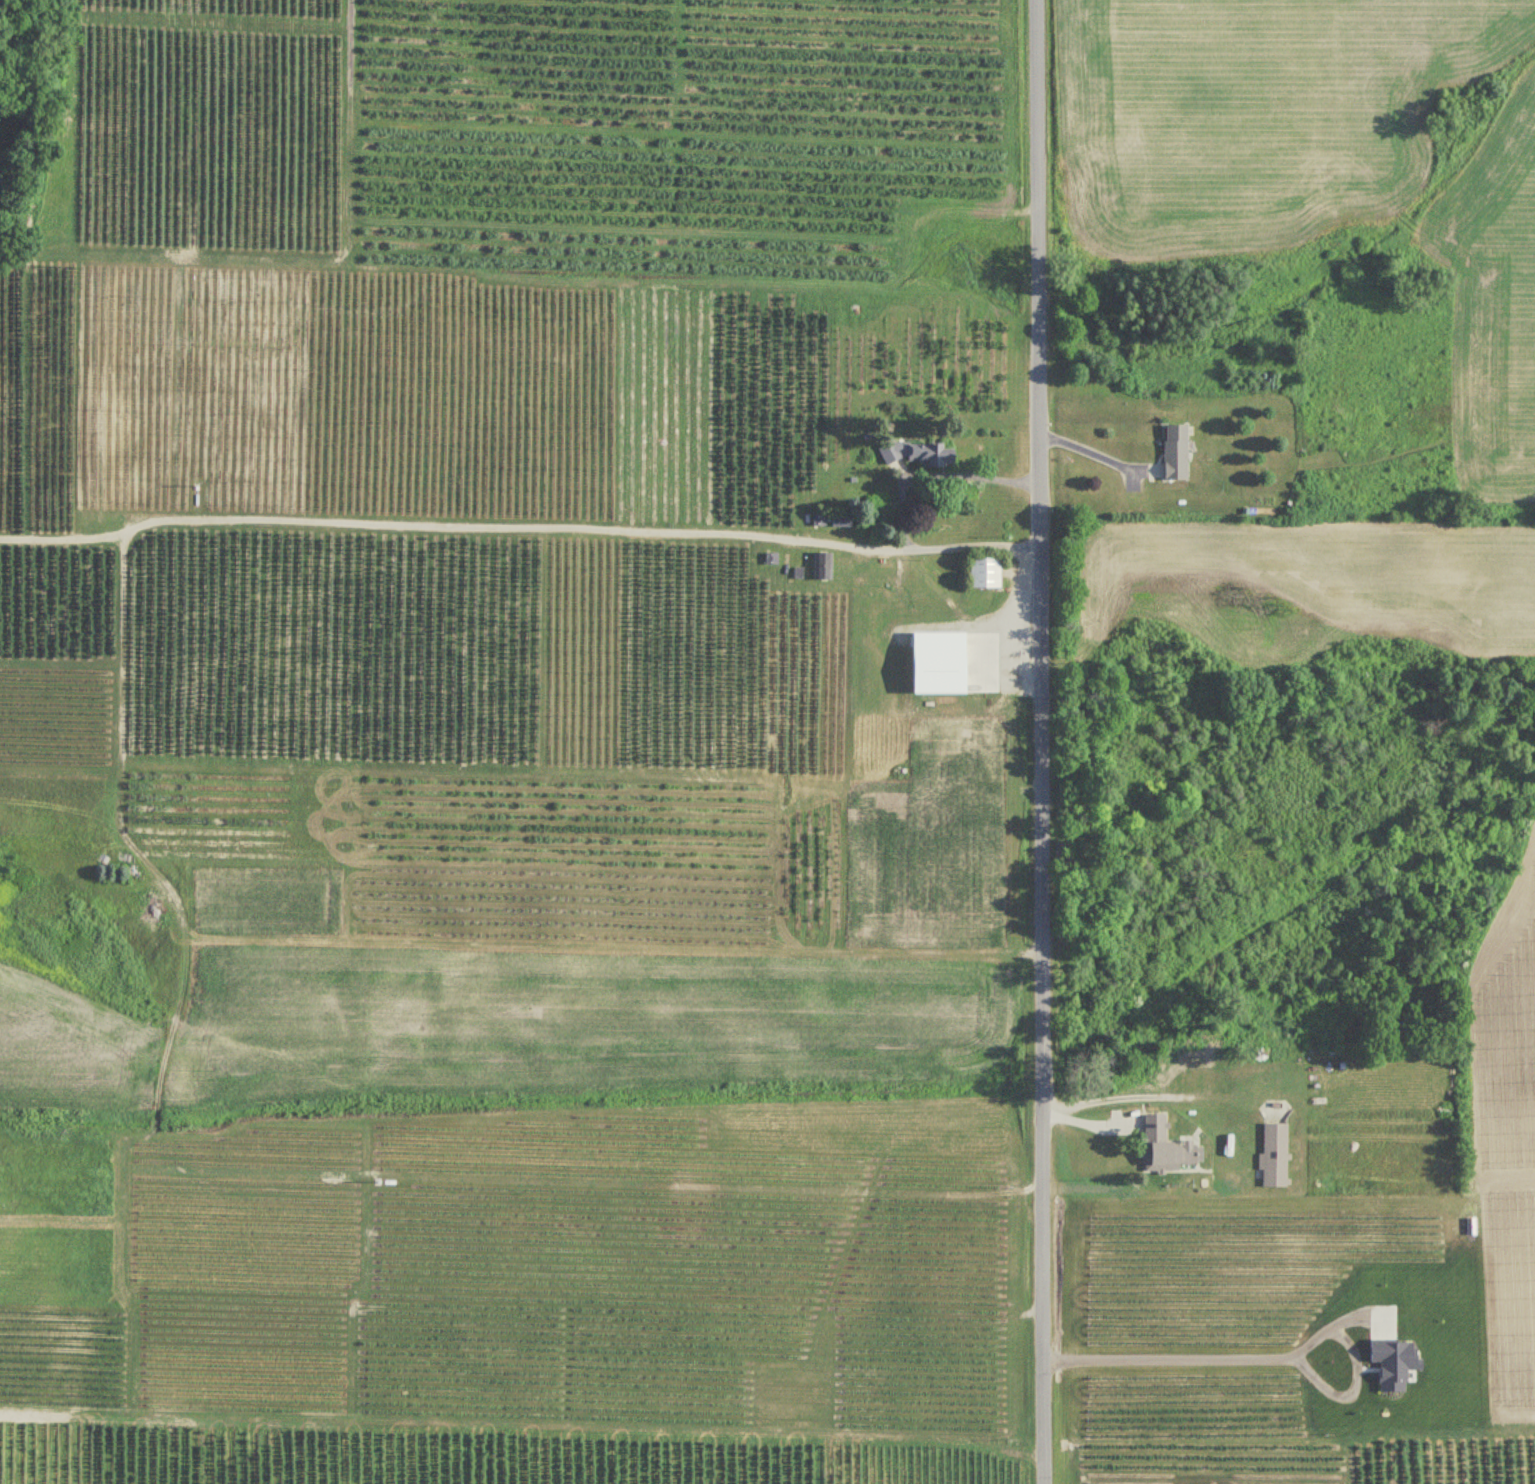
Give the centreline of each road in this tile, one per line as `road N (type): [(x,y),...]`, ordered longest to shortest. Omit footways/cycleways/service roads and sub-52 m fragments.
road 1 (residential): [(1032,0),(1044,1483)]
road 2 (track): [(1041,544),(855,548),(735,533),(250,519),(148,520),(92,539),(0,539)]

